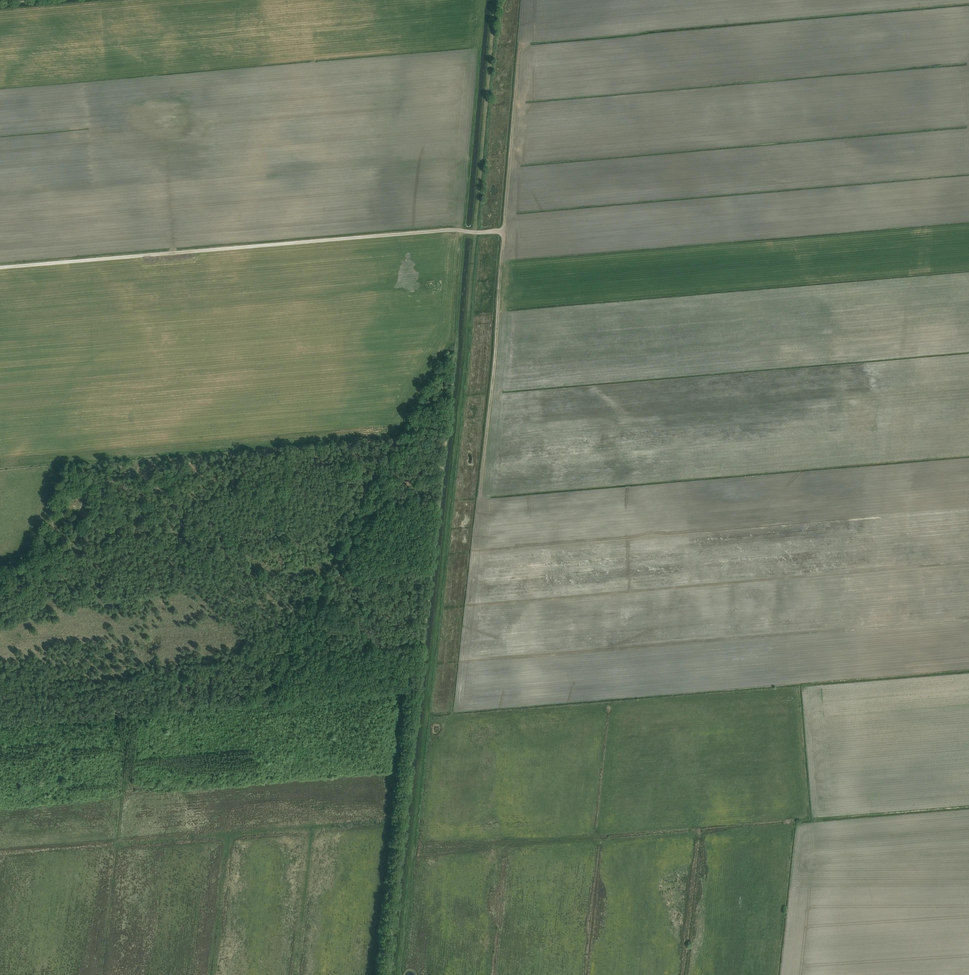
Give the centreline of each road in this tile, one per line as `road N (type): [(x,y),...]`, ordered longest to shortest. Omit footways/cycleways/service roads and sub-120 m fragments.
road 1 (track): [(476,232),(495,0)]

